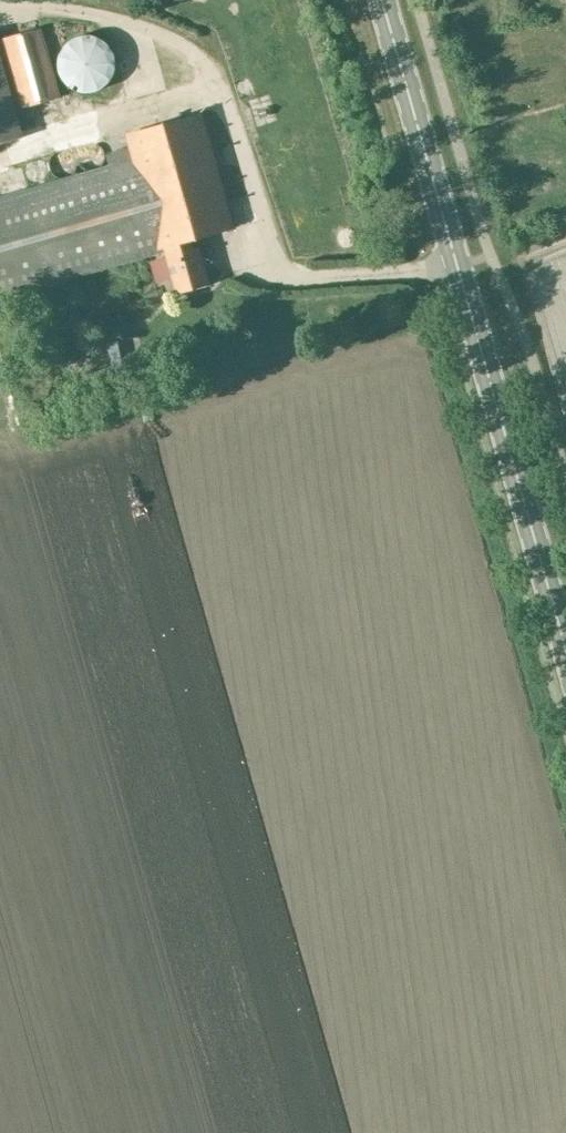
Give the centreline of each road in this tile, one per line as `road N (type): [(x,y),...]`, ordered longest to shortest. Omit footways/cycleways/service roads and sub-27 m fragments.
road 1 (secondary): [(565,655),(381,0)]

